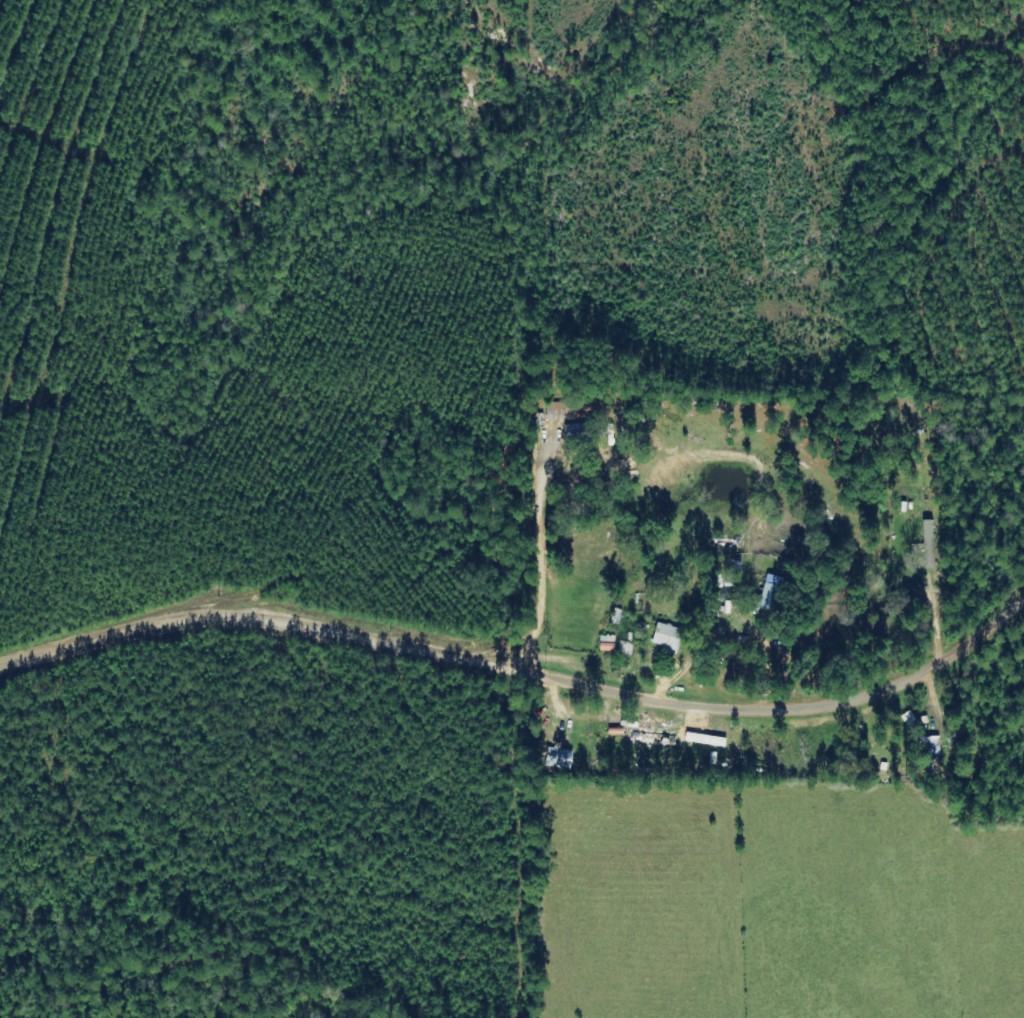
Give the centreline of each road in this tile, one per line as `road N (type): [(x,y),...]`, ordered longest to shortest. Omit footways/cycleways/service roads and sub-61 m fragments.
road 1 (residential): [(0,660),(137,625),(578,695),(831,695),(1023,566)]

